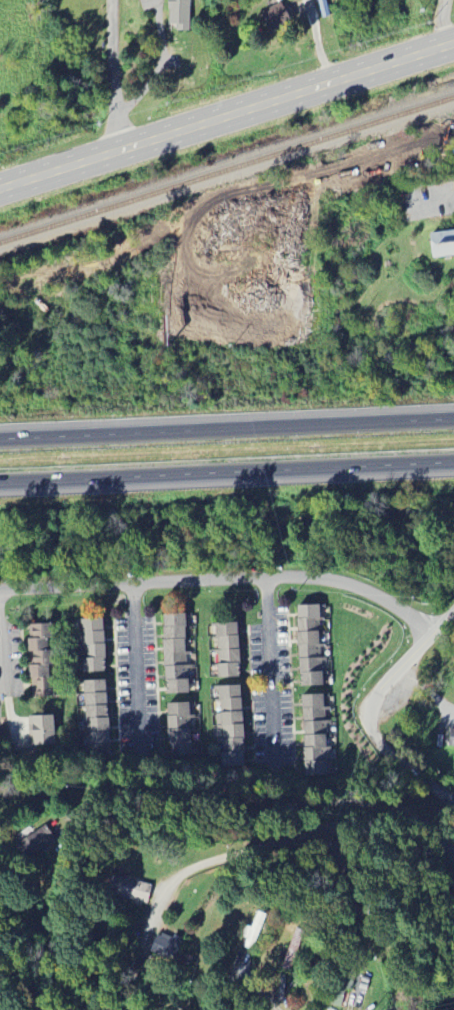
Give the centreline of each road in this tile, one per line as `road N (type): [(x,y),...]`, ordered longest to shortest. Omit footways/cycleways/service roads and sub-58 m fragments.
road 1 (primary): [(0,187),(453,44)]
road 2 (motorway): [(0,483),(453,463)]
road 3 (motorway): [(453,419),(0,439)]
road 4 (residential): [(432,631),(339,579),(261,575),(0,588)]
road 5 (residential): [(432,631),(377,690),(369,720),(393,755),(453,803)]
road 6 (residential): [(113,153),(112,0)]

